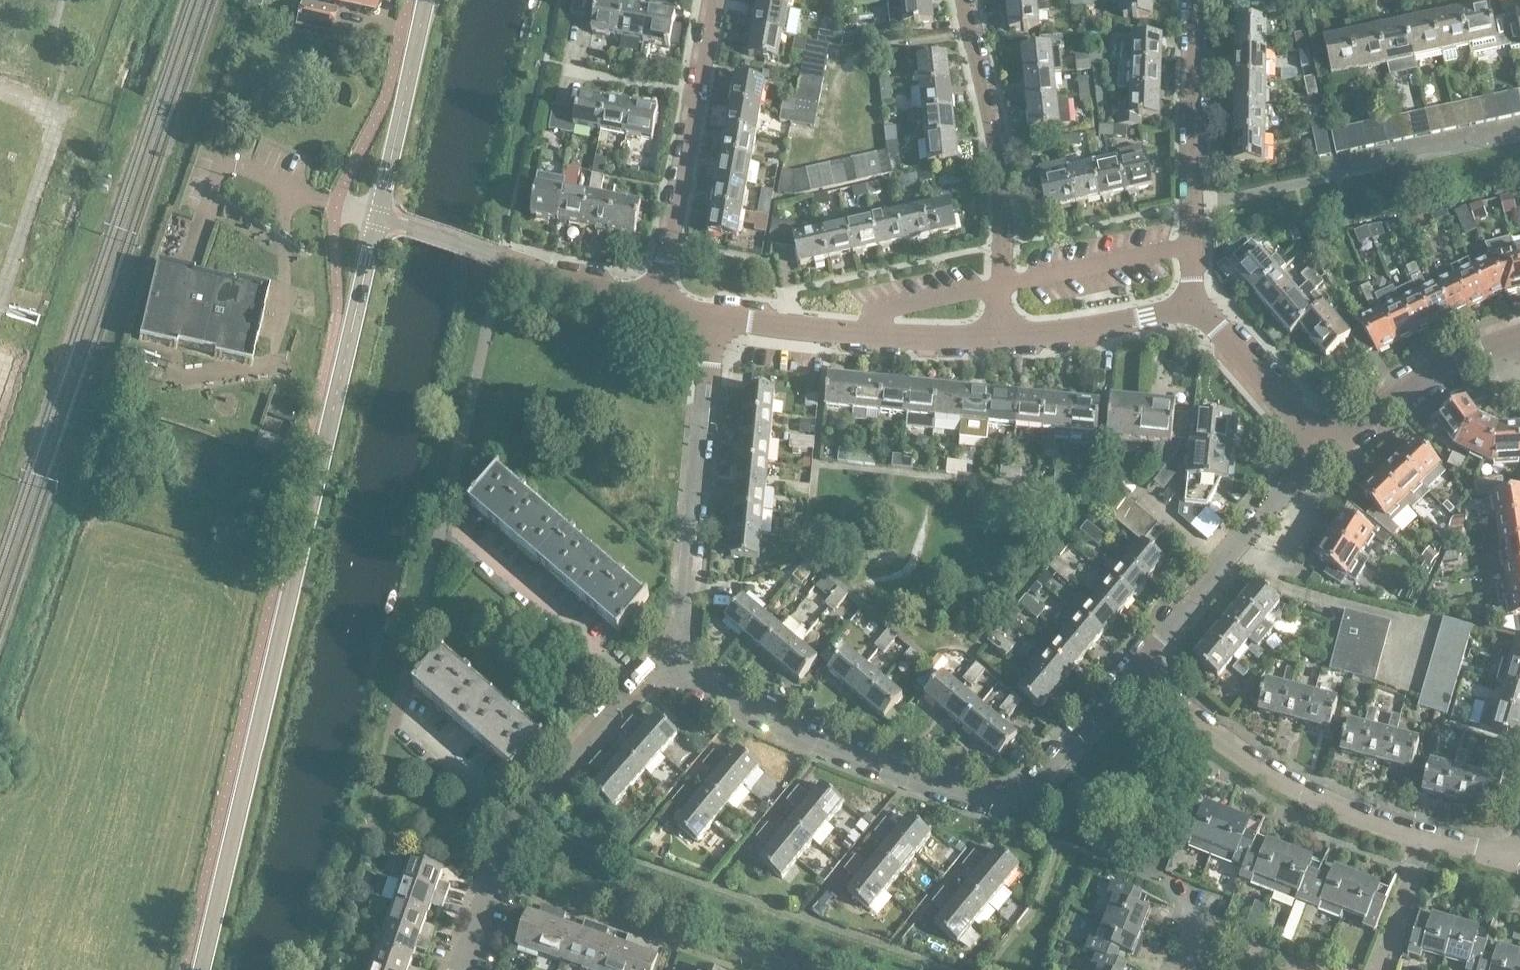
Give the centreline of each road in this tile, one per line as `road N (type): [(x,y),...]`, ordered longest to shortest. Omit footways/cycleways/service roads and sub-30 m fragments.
road 1 (tertiary): [(200,969),(379,219)]
road 2 (residential): [(674,666),(827,746),(946,790),(1001,800),(1043,778),(1143,670)]
road 3 (residential): [(456,969),(500,843),(637,689),(674,666)]
road 4 (residential): [(674,666),(716,320)]
road 5 (residential): [(1002,332),(999,143),(962,0)]
road 6 (residential): [(1143,670),(1205,732),(1314,802),(1421,841)]
road 7 (residential): [(655,302),(715,0)]
road 8 (residential): [(1196,302),(1198,0)]
road 9 (residential): [(1143,670),(1321,442)]
road 10 (tertiary): [(716,320),(922,337),(1002,332)]
road 11 (tertiary): [(379,219),(425,0)]
road 12 (tertiary): [(1321,442),(1419,378),(1519,342)]
road 13 (tertiary): [(1002,332),(1146,318),(1196,302)]
road 14 (tertiary): [(1196,302),(1321,442)]
road 15 (tertiary): [(496,257),(655,302)]
road 16 (residential): [(1183,969),(1202,932),(1303,969)]
road 17 (residential): [(1389,969),(1421,841)]
road 18 (tertiary): [(496,257),(379,219)]

